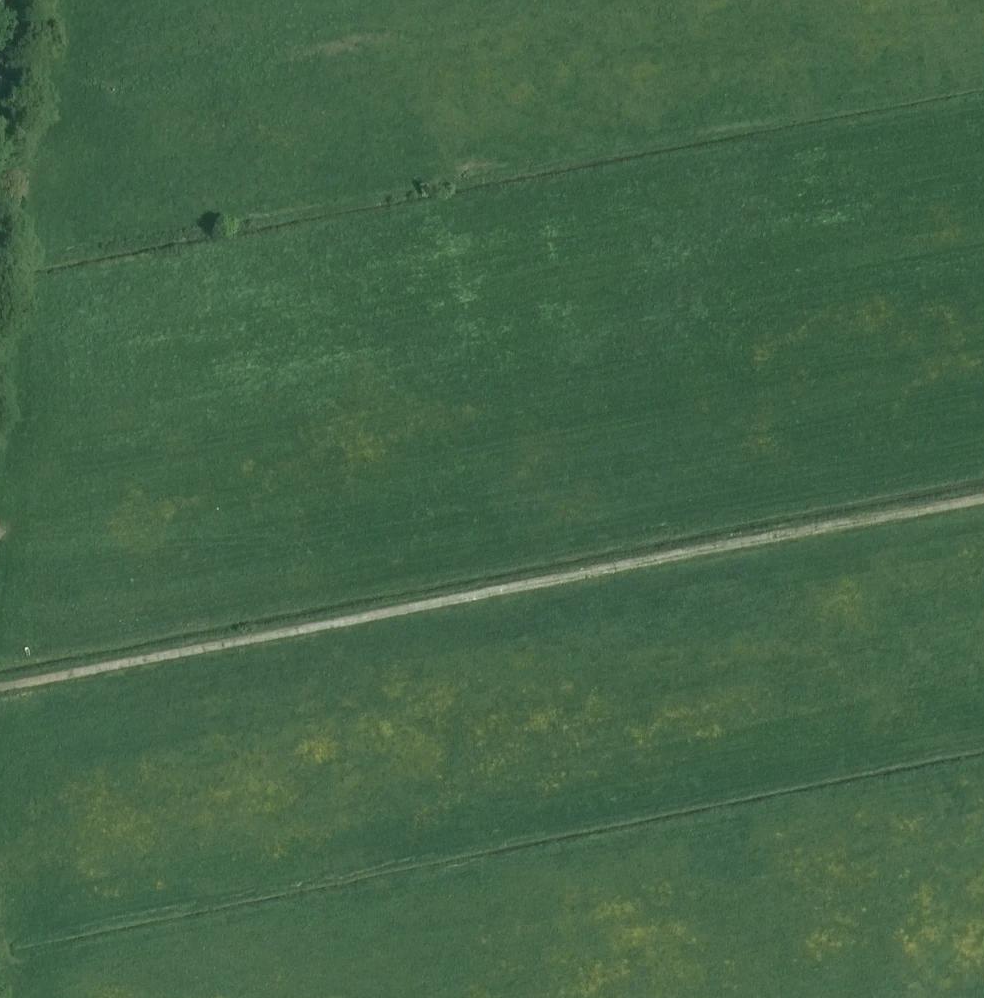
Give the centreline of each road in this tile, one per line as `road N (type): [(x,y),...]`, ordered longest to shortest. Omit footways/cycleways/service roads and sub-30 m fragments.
road 1 (track): [(0,690),(983,499)]

